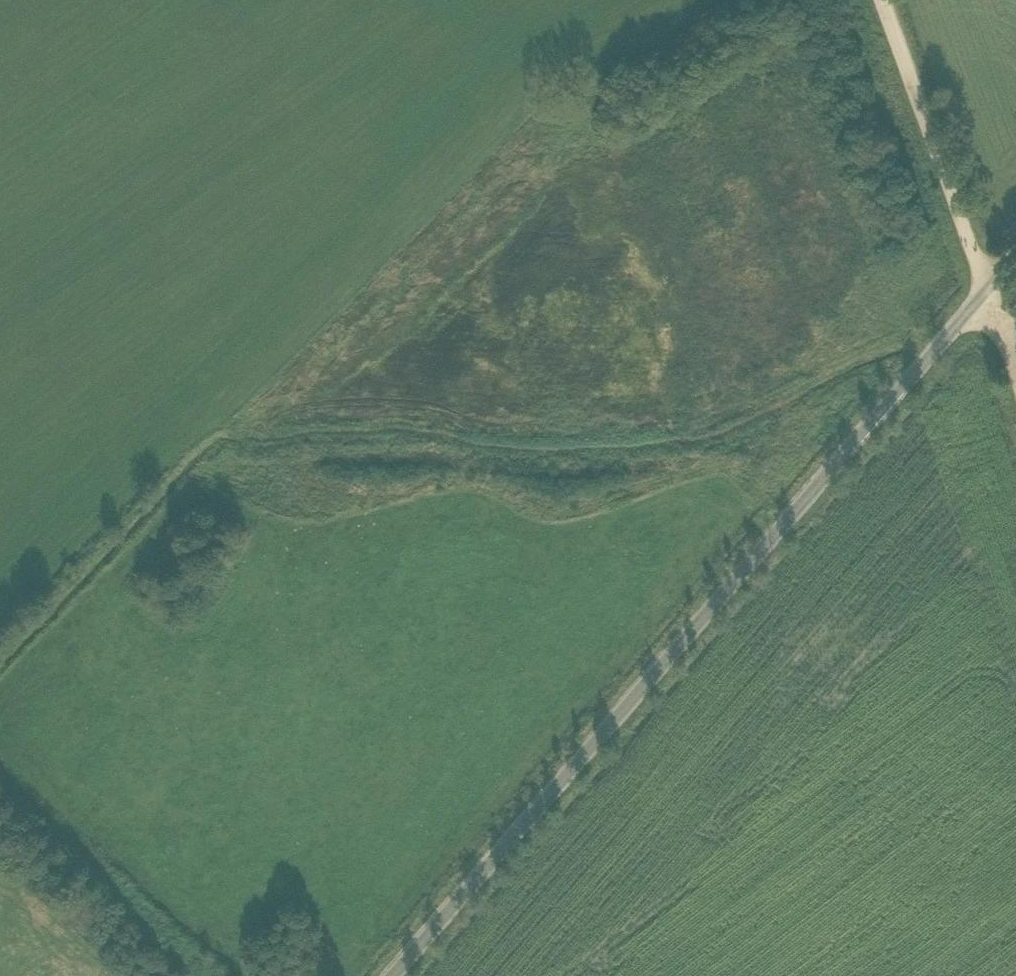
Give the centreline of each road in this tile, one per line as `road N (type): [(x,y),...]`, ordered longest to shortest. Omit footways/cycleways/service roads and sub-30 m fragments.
road 1 (unclassified): [(392,975),(1015,258)]
road 2 (track): [(983,294),(875,0)]

